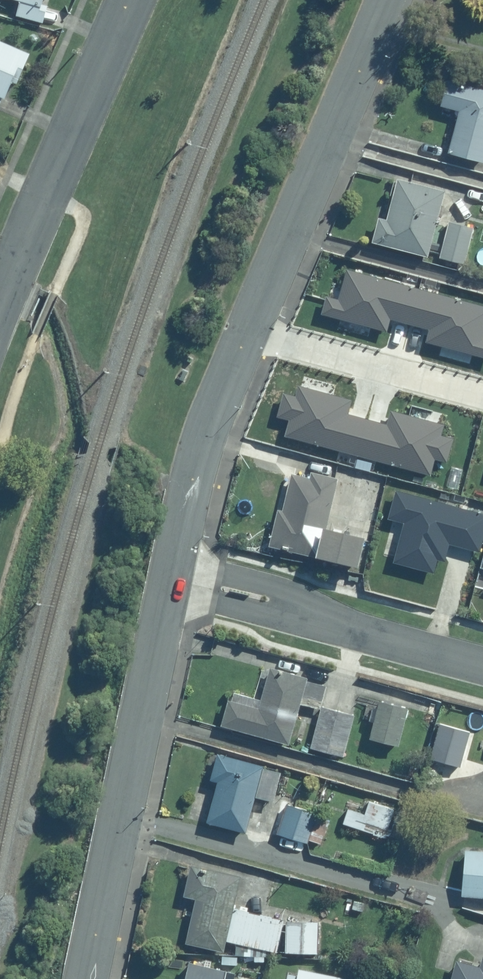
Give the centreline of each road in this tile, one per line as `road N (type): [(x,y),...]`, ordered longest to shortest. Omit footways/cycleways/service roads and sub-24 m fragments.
road 1 (unclassified): [(172,578),(87,978)]
road 2 (unclassified): [(390,0),(248,336)]
road 3 (residential): [(172,578),(482,664)]
road 4 (residential): [(0,282),(115,0)]
road 5 (unclassified): [(248,336),(220,405),(172,578)]
road 6 (residential): [(482,402),(248,336)]

